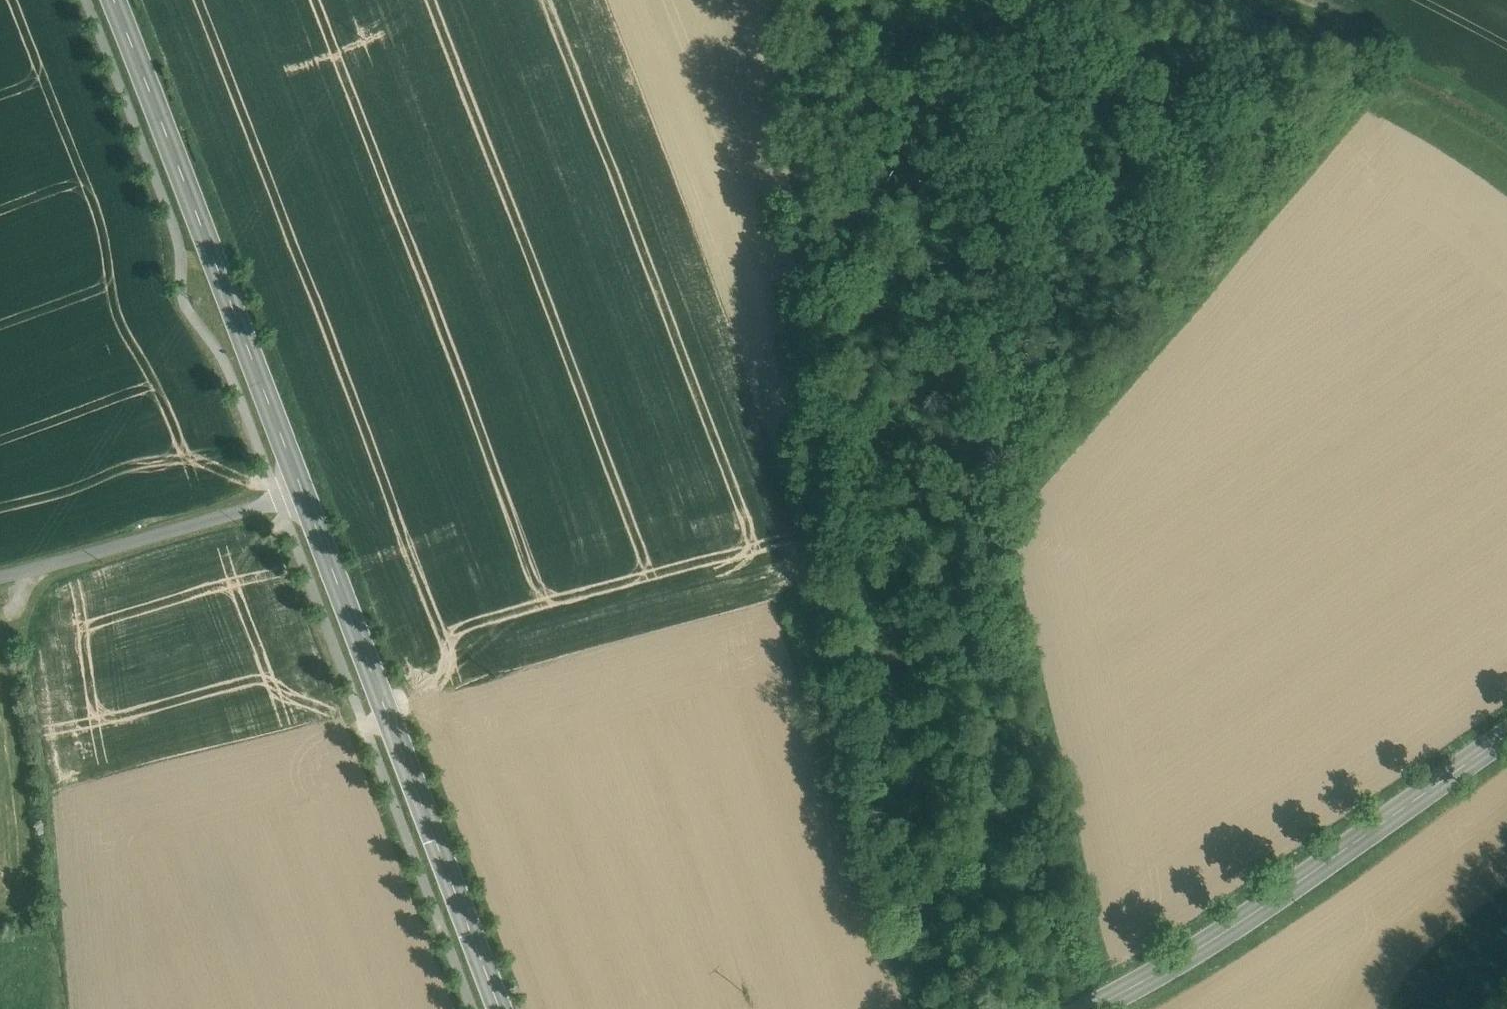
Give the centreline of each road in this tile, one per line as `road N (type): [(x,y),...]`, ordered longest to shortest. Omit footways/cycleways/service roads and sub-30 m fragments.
road 1 (secondary): [(500,1008),(116,0)]
road 2 (secondary): [(1090,1008),(1292,892),(1506,735)]

